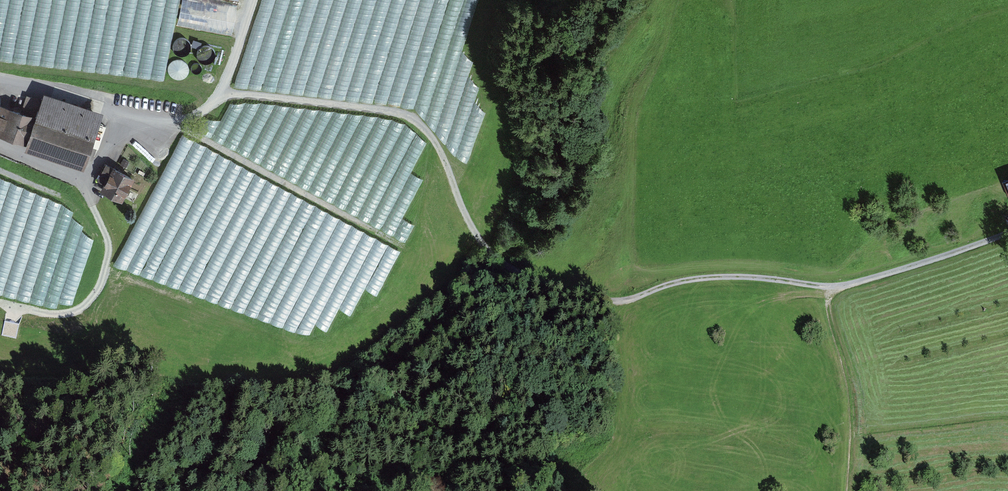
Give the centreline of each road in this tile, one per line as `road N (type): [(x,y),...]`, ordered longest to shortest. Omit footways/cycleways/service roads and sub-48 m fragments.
road 1 (track): [(1007,233),(845,285),(729,277),(603,304),(510,270),(482,244),(439,147),(407,117),(385,110),(222,93),(194,118),(129,114),(88,180),(0,145)]
road 2 (track): [(849,490),(852,407),(828,288)]
road 3 (track): [(129,114),(45,84),(0,79)]

